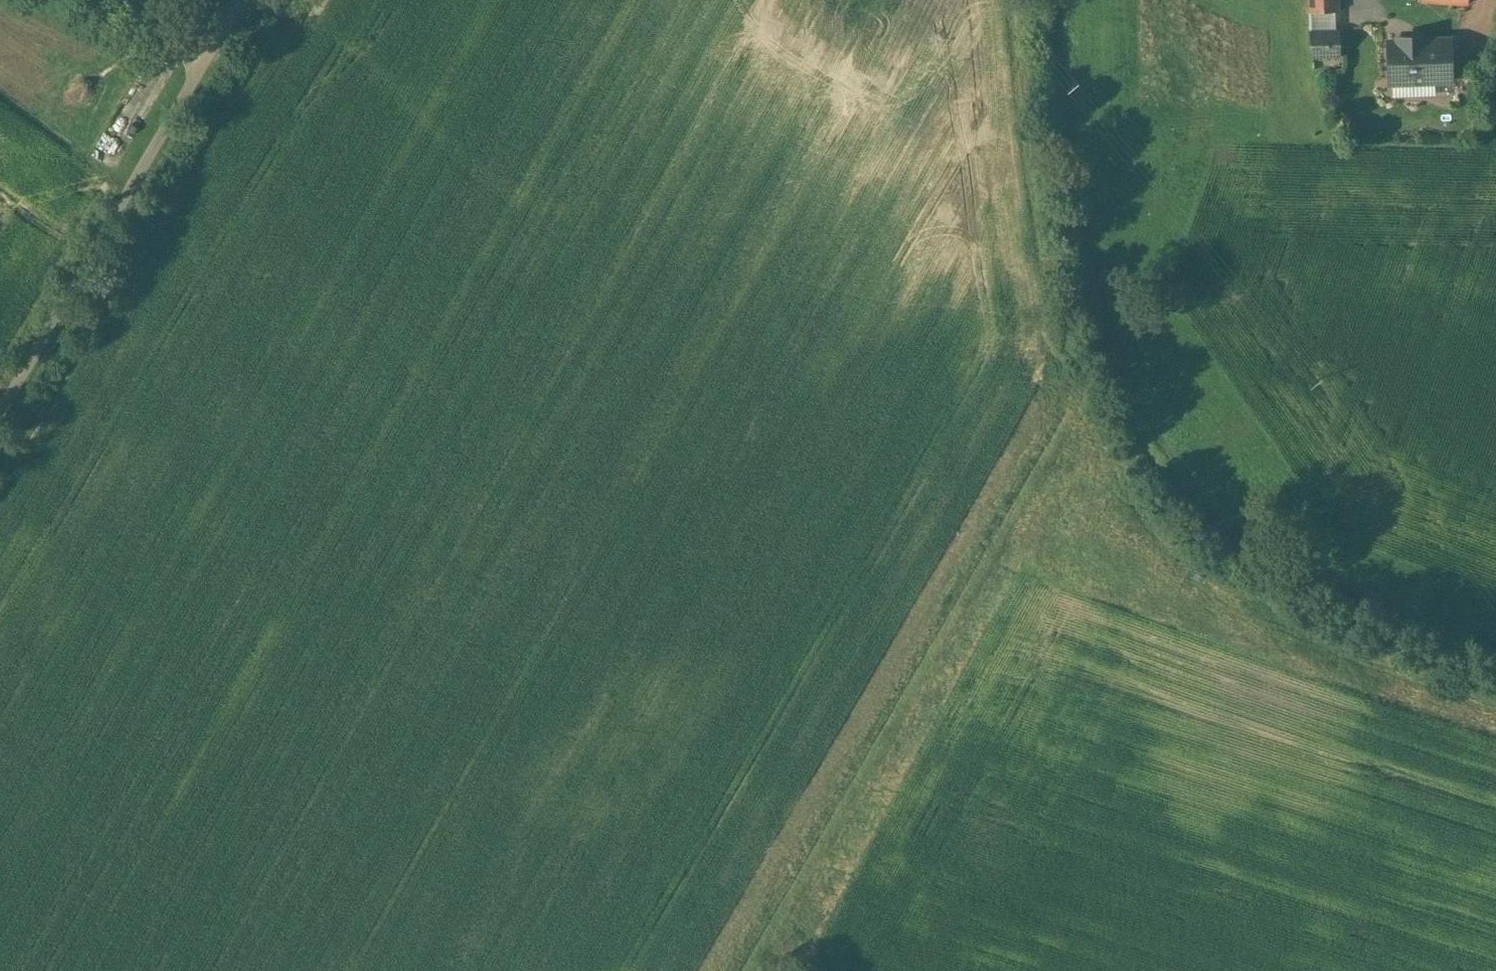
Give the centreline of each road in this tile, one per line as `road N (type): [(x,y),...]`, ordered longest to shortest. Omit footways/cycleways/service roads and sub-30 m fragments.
road 1 (unclassified): [(241,0),(0,412)]

